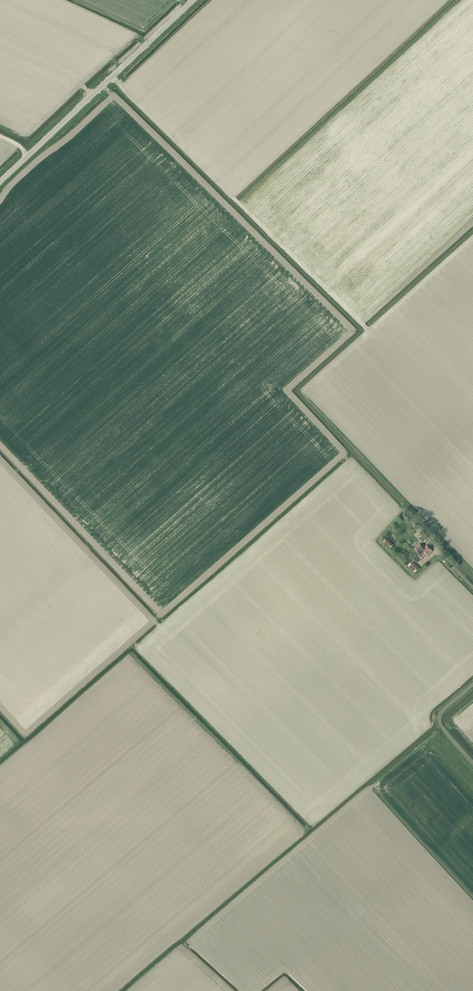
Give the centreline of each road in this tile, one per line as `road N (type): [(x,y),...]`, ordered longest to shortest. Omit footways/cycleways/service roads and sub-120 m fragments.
road 1 (tertiary): [(0,182),(195,0)]

